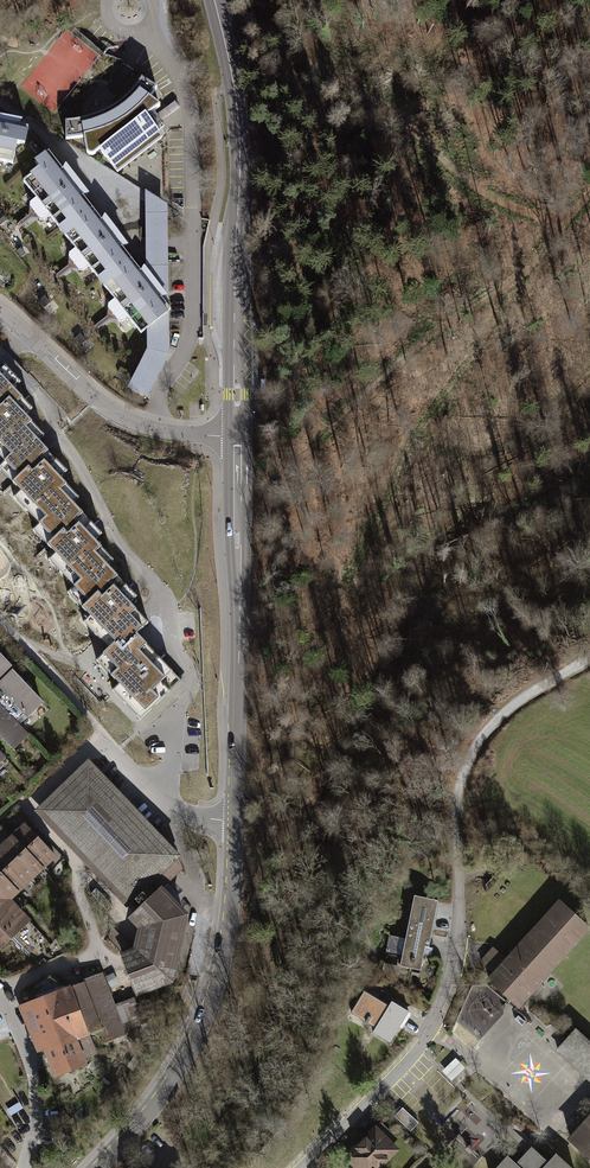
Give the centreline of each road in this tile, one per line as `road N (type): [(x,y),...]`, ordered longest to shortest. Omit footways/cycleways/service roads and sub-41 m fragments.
road 1 (secondary): [(214,0),(240,126),(238,436)]
road 2 (track): [(217,14),(259,29),(419,130),(557,235)]
road 3 (secondary): [(238,436),(237,823)]
road 4 (secondary): [(237,823),(228,946),(213,1000),(185,1064),(101,1167)]
road 5 (residential): [(301,1167),(429,1031),(457,970),(460,872)]
road 6 (track): [(557,235),(500,291),(387,371),(332,430)]
road 7 (residential): [(0,309),(125,419),(238,436)]
road 8 (track): [(460,872),(471,780),(498,735),(538,692),(589,665)]
road 9 (residential): [(24,1167),(37,1125),(35,1083),(0,1001)]
road 10 (residential): [(237,823),(183,815),(157,799),(102,734)]

